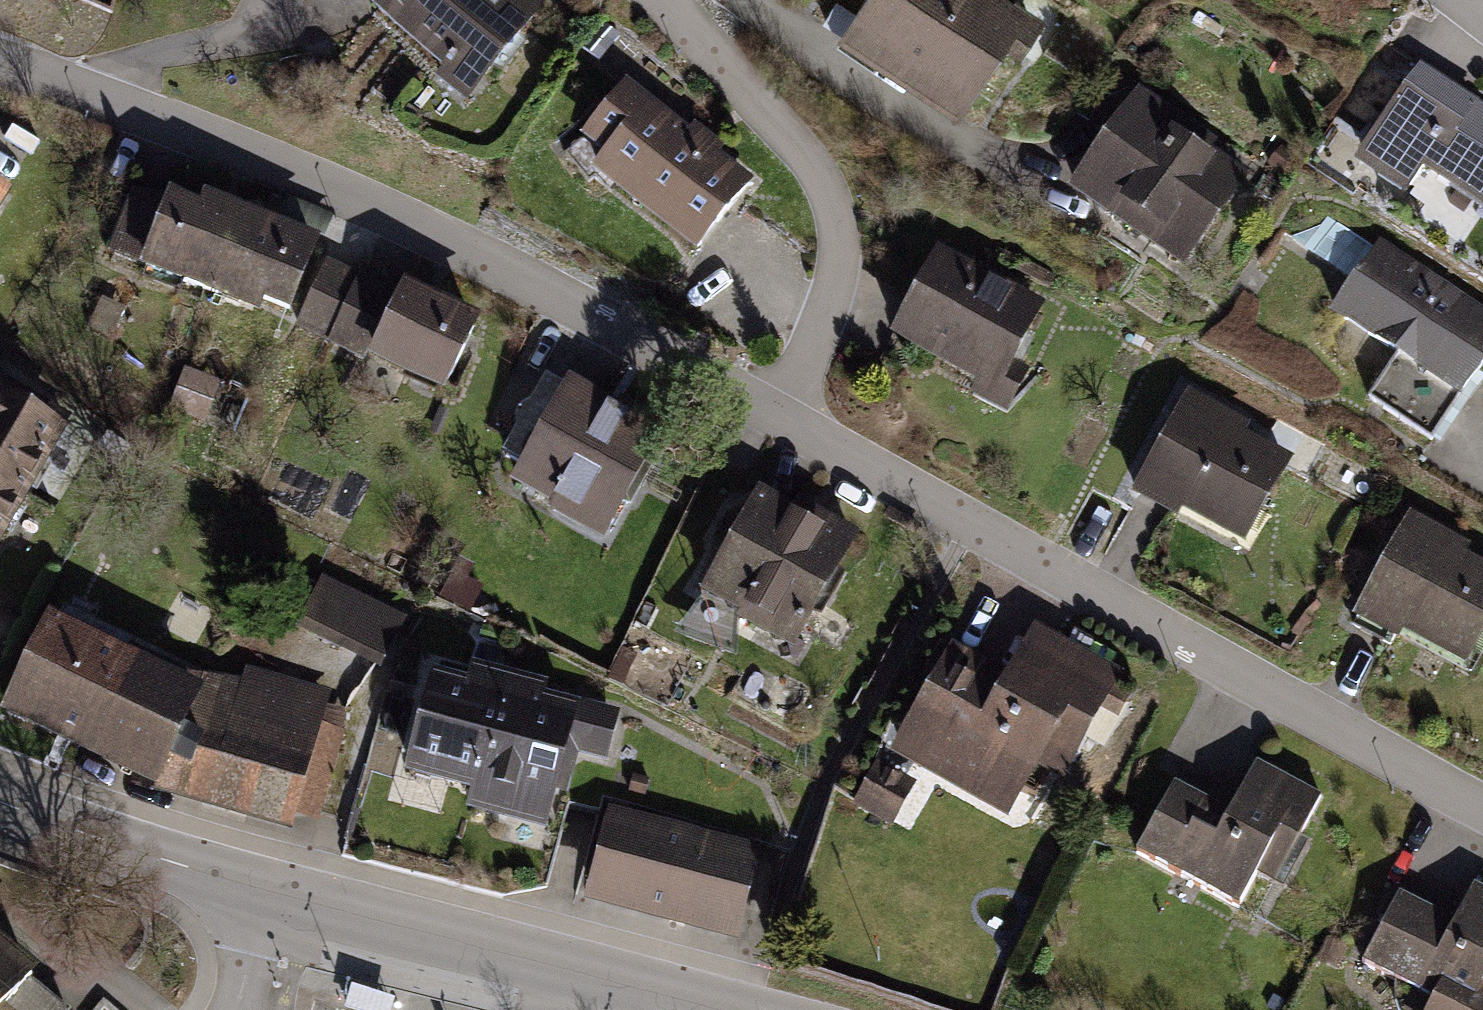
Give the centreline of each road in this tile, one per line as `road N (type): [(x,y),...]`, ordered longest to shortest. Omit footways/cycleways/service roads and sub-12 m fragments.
road 1 (residential): [(0,60),(261,155),(418,224),(780,418)]
road 2 (residential): [(780,418),(1482,808)]
road 3 (unclassified): [(0,802),(273,891),(720,1009)]
road 4 (residential): [(780,418),(837,272),(835,214),(797,143),(658,0)]

